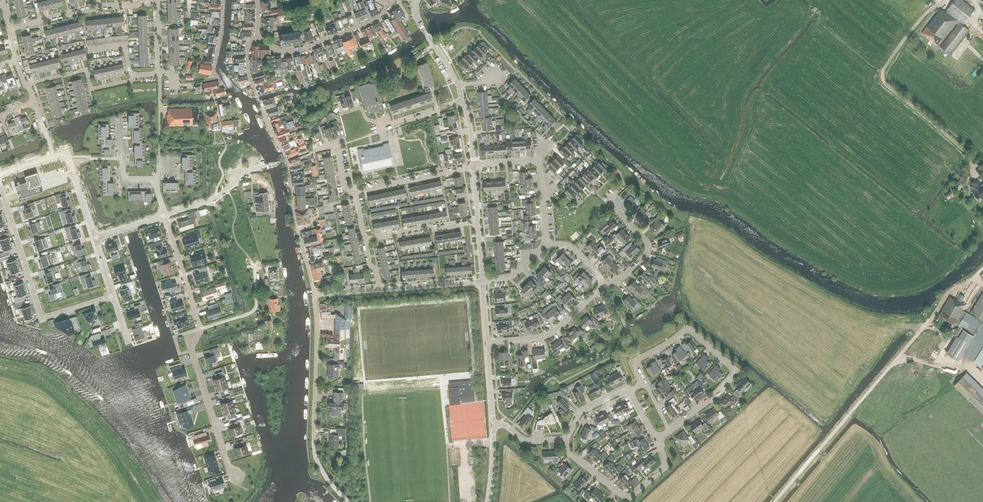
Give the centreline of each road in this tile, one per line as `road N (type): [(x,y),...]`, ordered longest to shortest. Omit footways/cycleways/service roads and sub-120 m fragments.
road 1 (residential): [(233,479),(191,345),(201,328),(165,216)]
road 2 (residential): [(314,295),(286,160),(249,75),(248,48),(257,36)]
road 3 (unclassified): [(774,501),(919,333)]
road 4 (residential): [(113,296),(42,317),(0,183)]
road 5 (residential): [(629,390),(643,384),(635,361),(687,326),(737,371)]
road 6 (residential): [(257,36),(297,51),(375,19),(390,5)]
road 7 (residential): [(546,243),(538,165),(474,165)]
road 8 (residential): [(667,466),(627,500),(568,453),(565,439)]
road 9 (residential): [(145,0),(10,29)]
road 10 (residential): [(314,433),(314,295)]
road 11 (residential): [(488,343),(547,336),(606,288)]
road 12 (residential): [(119,118),(123,180),(154,180),(165,216)]
road 13 (residential): [(606,288),(649,251),(609,201),(616,194)]
road 14 (residential): [(474,167),(355,193)]

